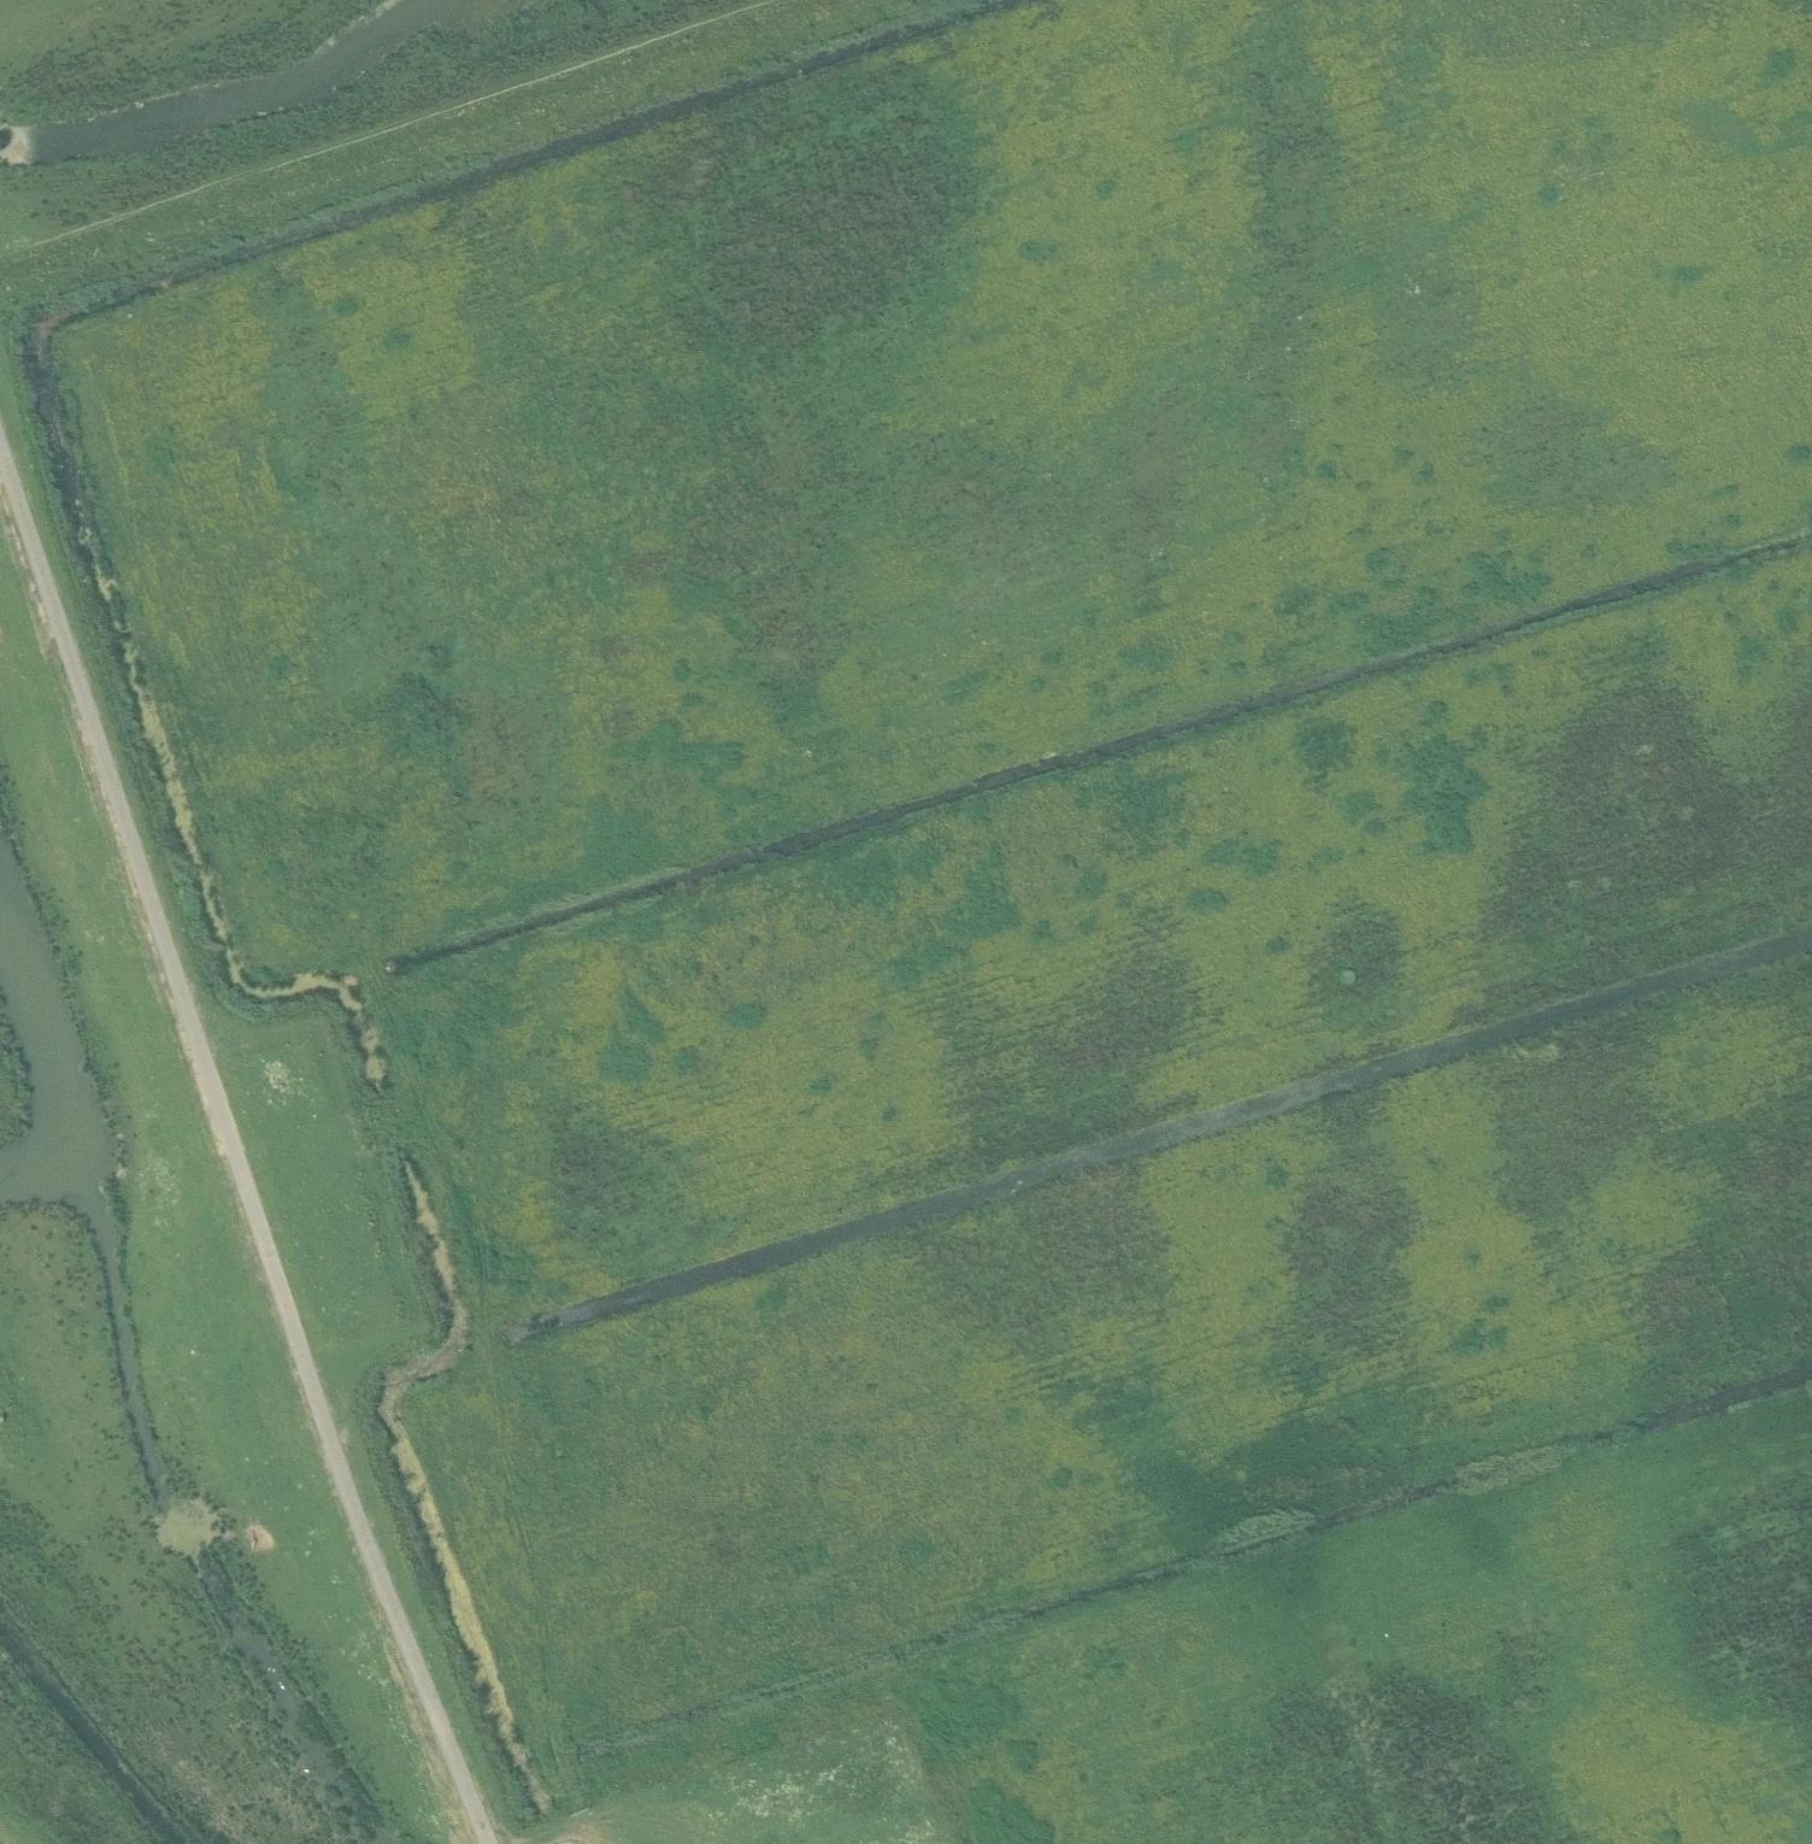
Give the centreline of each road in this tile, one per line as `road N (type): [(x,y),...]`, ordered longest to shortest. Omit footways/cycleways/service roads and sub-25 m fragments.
road 1 (unclassified): [(493,1843),(254,1233),(0,422)]
road 2 (track): [(516,1843),(579,1826),(466,1155),(427,1112),(229,1160)]

